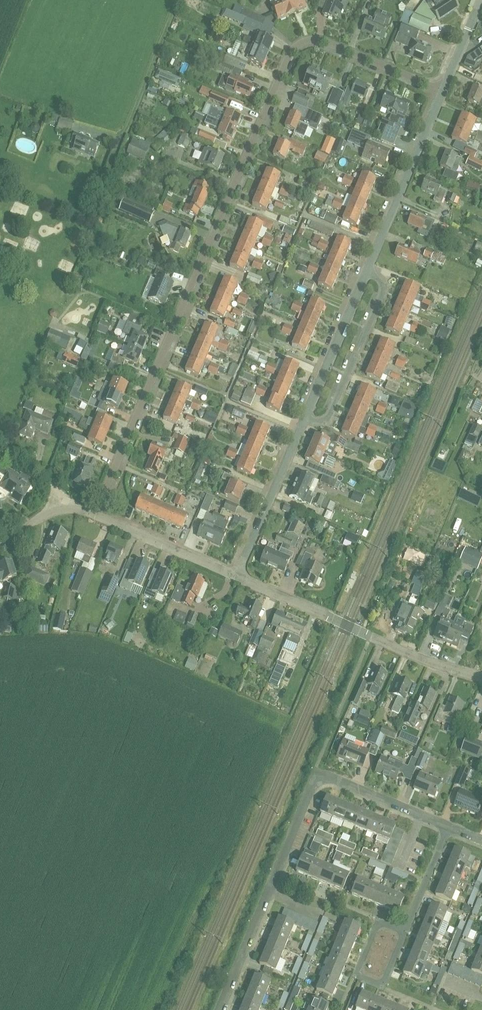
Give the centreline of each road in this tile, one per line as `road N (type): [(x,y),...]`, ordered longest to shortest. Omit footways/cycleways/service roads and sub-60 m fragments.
road 1 (residential): [(96,515),(291,52),(324,40),(443,90)]
road 2 (residential): [(481,678),(237,577)]
road 3 (residential): [(274,876),(317,773),(449,826)]
road 4 (residential): [(366,271),(443,90)]
road 5 (residential): [(305,415),(326,422),(379,304),(385,288),(366,271)]
road 6 (residential): [(237,577),(305,415)]
road 7 (residential): [(305,415),(366,271)]
road 8 (residential): [(237,577),(96,515)]
road 9 (residential): [(220,1009),(274,876)]
road 10 (residential): [(178,0),(128,131)]

